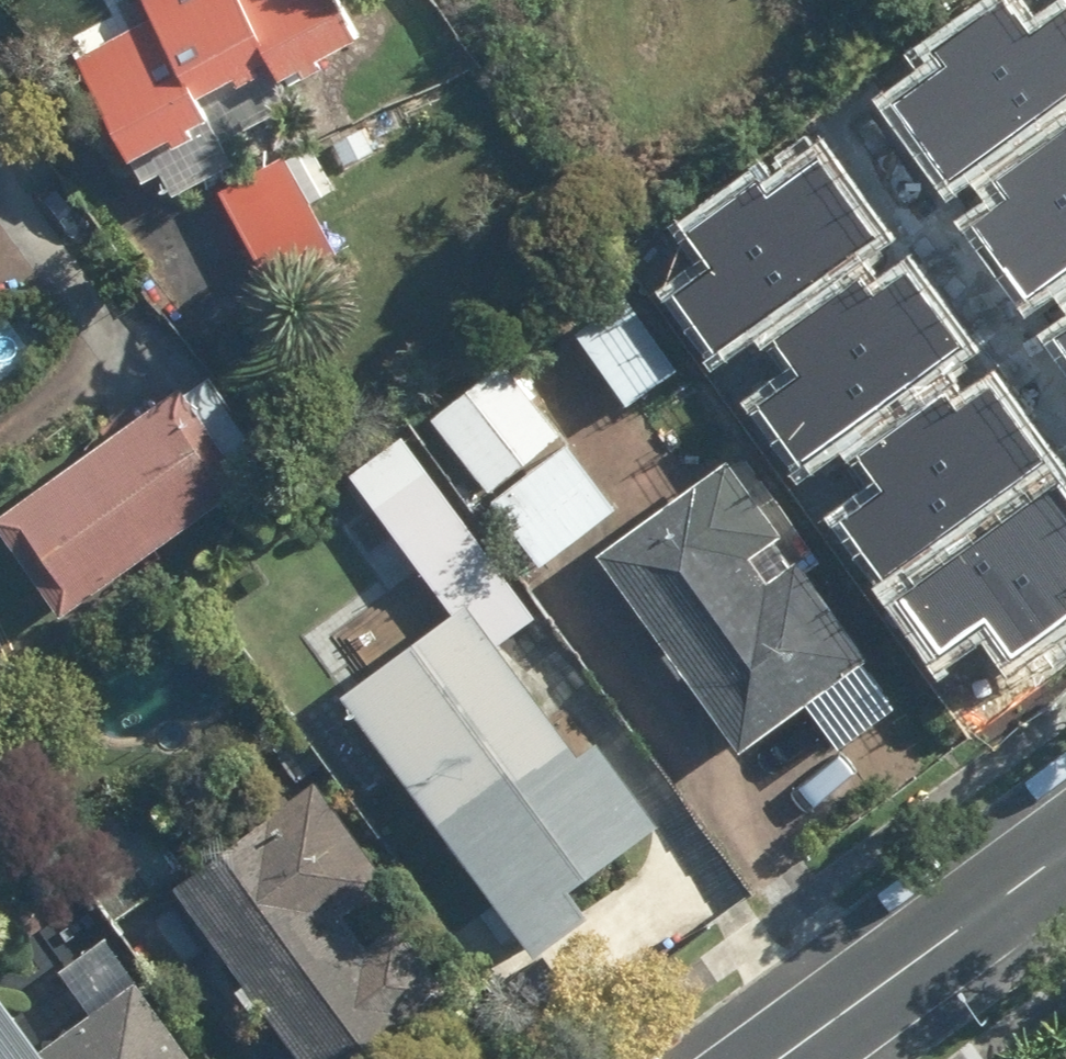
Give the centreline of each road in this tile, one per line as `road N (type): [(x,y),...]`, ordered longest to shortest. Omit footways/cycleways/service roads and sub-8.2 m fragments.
road 1 (secondary): [(1065,854),(785,1058)]

